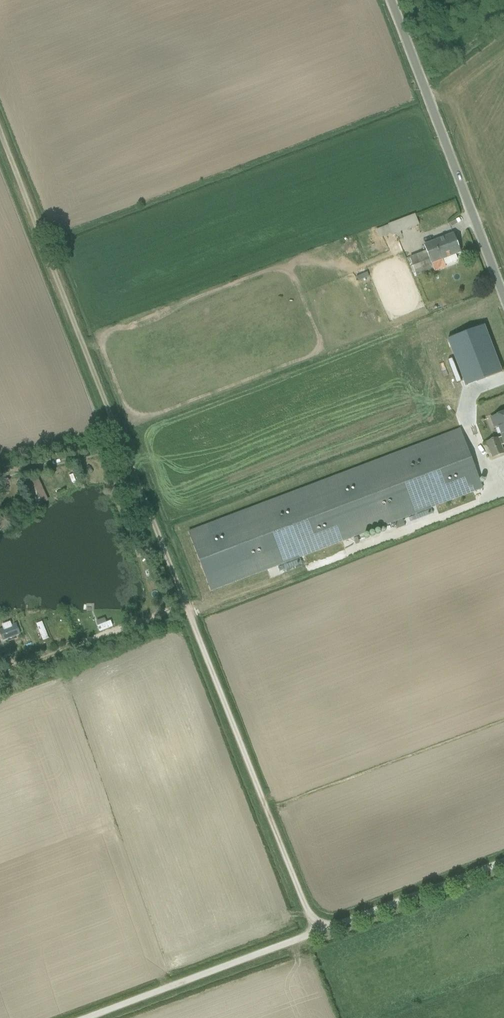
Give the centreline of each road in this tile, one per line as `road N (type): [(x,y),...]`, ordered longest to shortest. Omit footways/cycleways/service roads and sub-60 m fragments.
road 1 (track): [(0,132),(317,933)]
road 2 (residential): [(390,0),(503,300)]
road 3 (track): [(87,1017),(317,933)]
road 4 (track): [(317,933),(503,863)]

